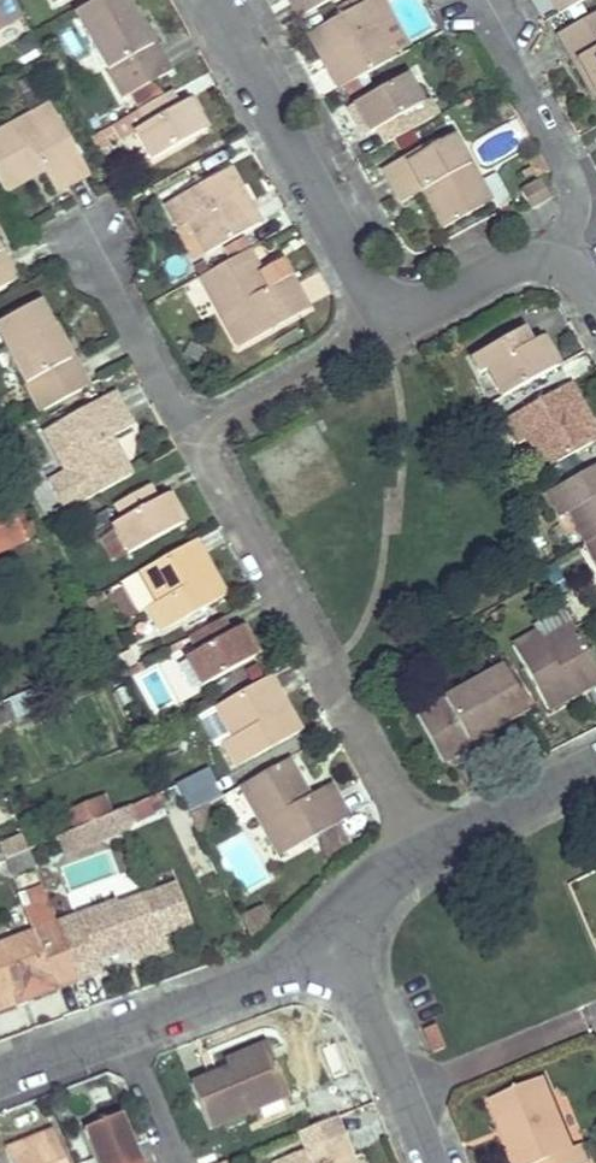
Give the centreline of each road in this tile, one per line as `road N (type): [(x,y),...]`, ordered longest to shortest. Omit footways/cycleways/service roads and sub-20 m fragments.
road 1 (residential): [(386,318),(376,336),(193,440),(410,832),(414,855)]
road 2 (residential): [(207,0),(386,318)]
road 3 (residential): [(476,0),(576,182),(558,261)]
road 4 (residential): [(126,1029),(337,948)]
road 5 (residential): [(595,1015),(403,1091)]
road 6 (residential): [(414,855),(595,760)]
road 7 (residential): [(386,318),(412,313),(514,263),(558,261)]
road 8 (residential): [(403,1091),(337,948)]
road 9 (unclassified): [(178,1162),(126,1029)]
road 10 (residential): [(0,1075),(126,1029)]
road 11 (residential): [(337,948),(364,899),(414,855)]

